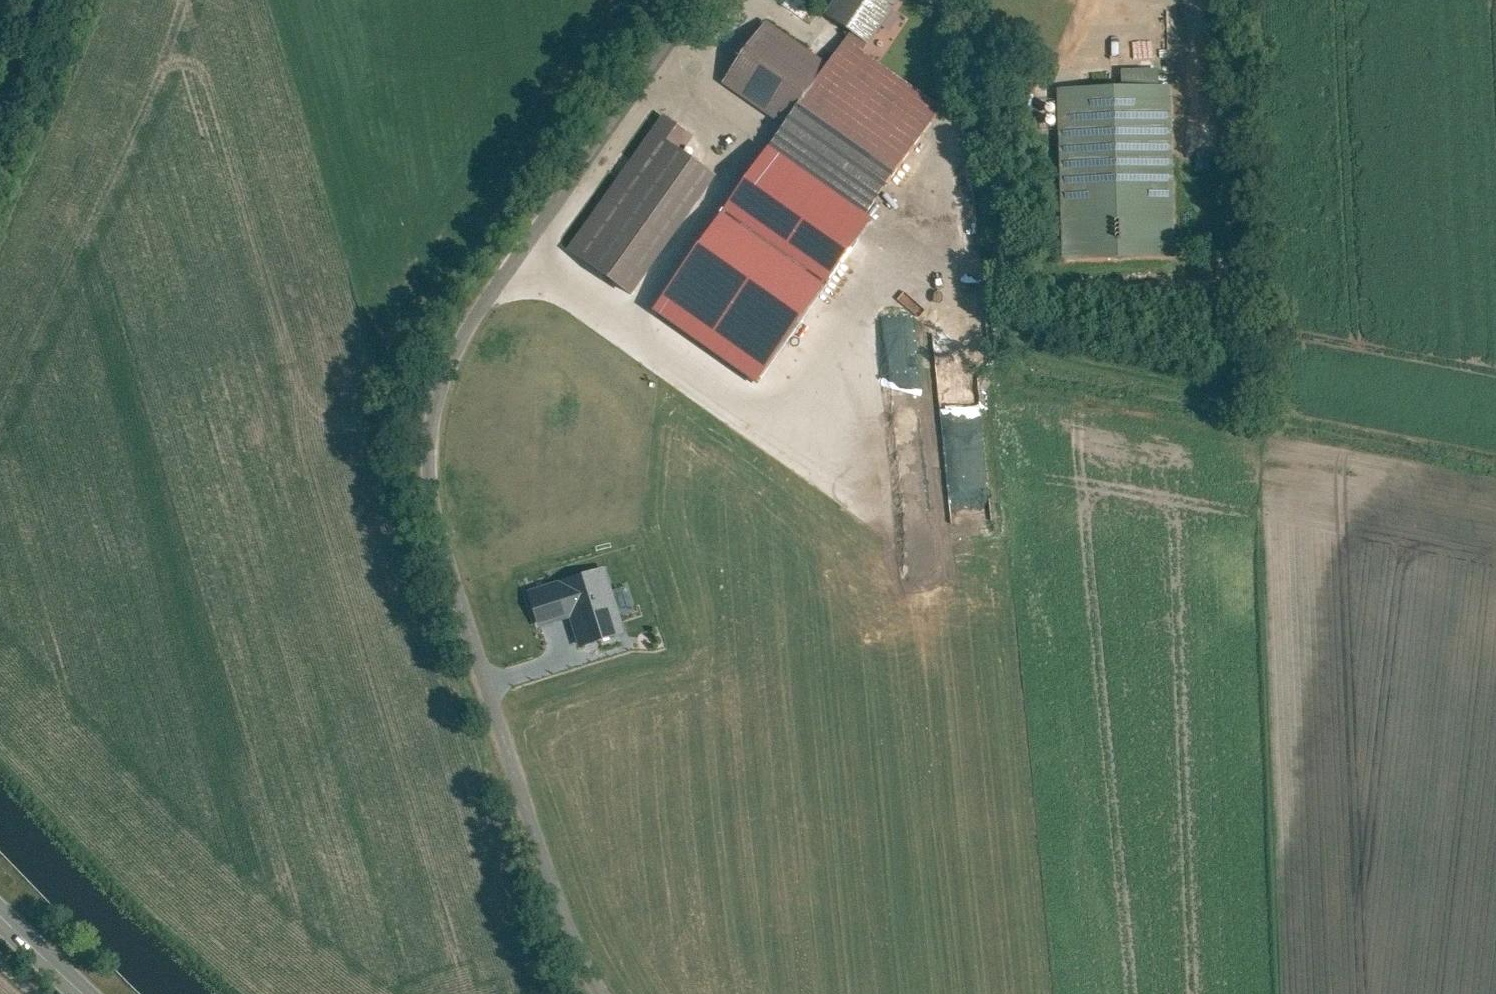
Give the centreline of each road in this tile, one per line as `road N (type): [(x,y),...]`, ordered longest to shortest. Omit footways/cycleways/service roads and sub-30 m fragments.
road 1 (unclassified): [(604,993),(569,935),(510,761),(433,514),(429,434),(445,368),(700,0)]

